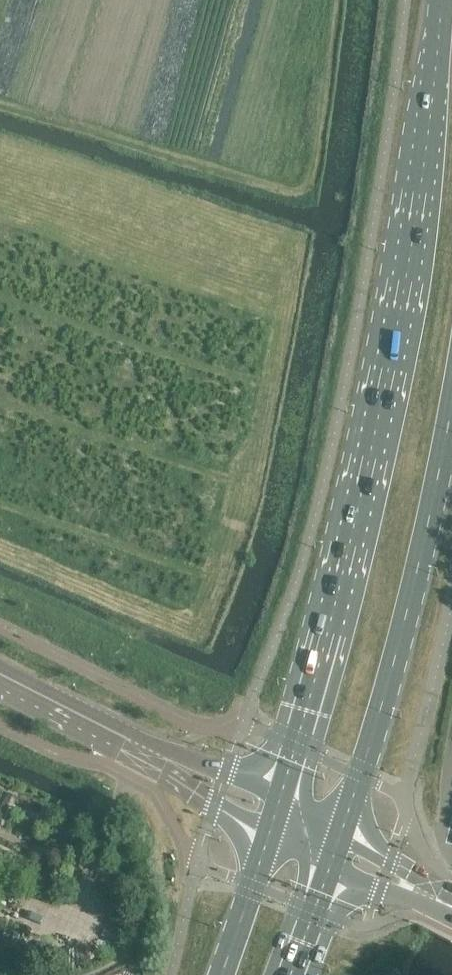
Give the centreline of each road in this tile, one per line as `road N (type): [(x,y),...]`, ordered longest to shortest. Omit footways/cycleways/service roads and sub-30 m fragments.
road 1 (primary): [(441,0),(399,290),(319,662),(274,814)]
road 2 (primary): [(338,844),(398,647),(451,409)]
road 3 (tertiary): [(274,814),(0,674)]
road 4 (primary): [(274,814),(219,974)]
road 5 (primary): [(289,974),(338,844)]
road 6 (tertiary): [(451,905),(338,844)]

